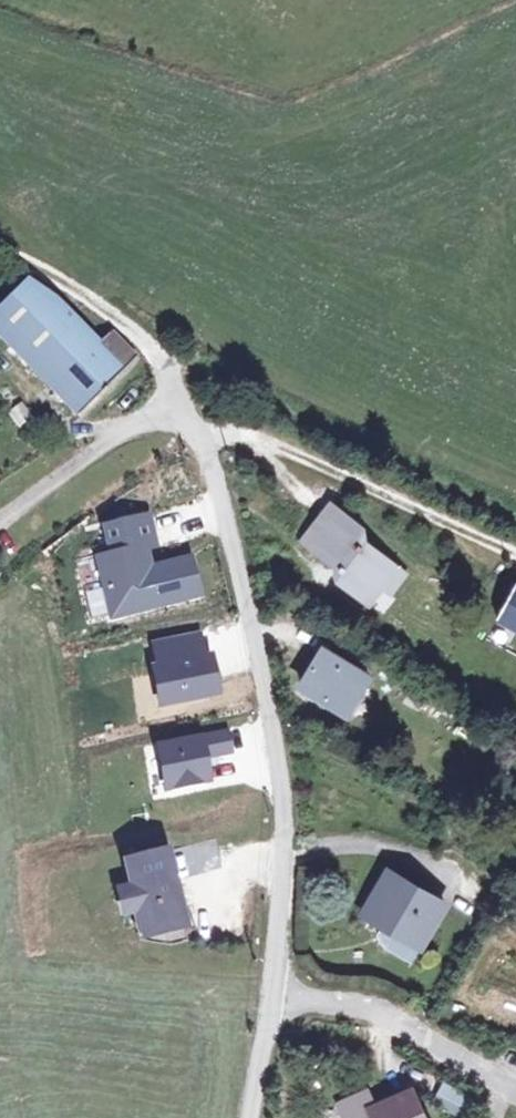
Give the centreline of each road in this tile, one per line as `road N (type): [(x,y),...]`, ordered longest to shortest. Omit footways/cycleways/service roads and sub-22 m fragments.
road 1 (residential): [(271,984),(285,813),(253,635),(218,493),(192,423),(170,412),(120,428),(0,520)]
road 2 (residential): [(271,984),(426,1037),(515,1088)]
road 3 (track): [(162,365),(124,324),(0,249)]
road 4 (residential): [(249,1117),(271,984)]

